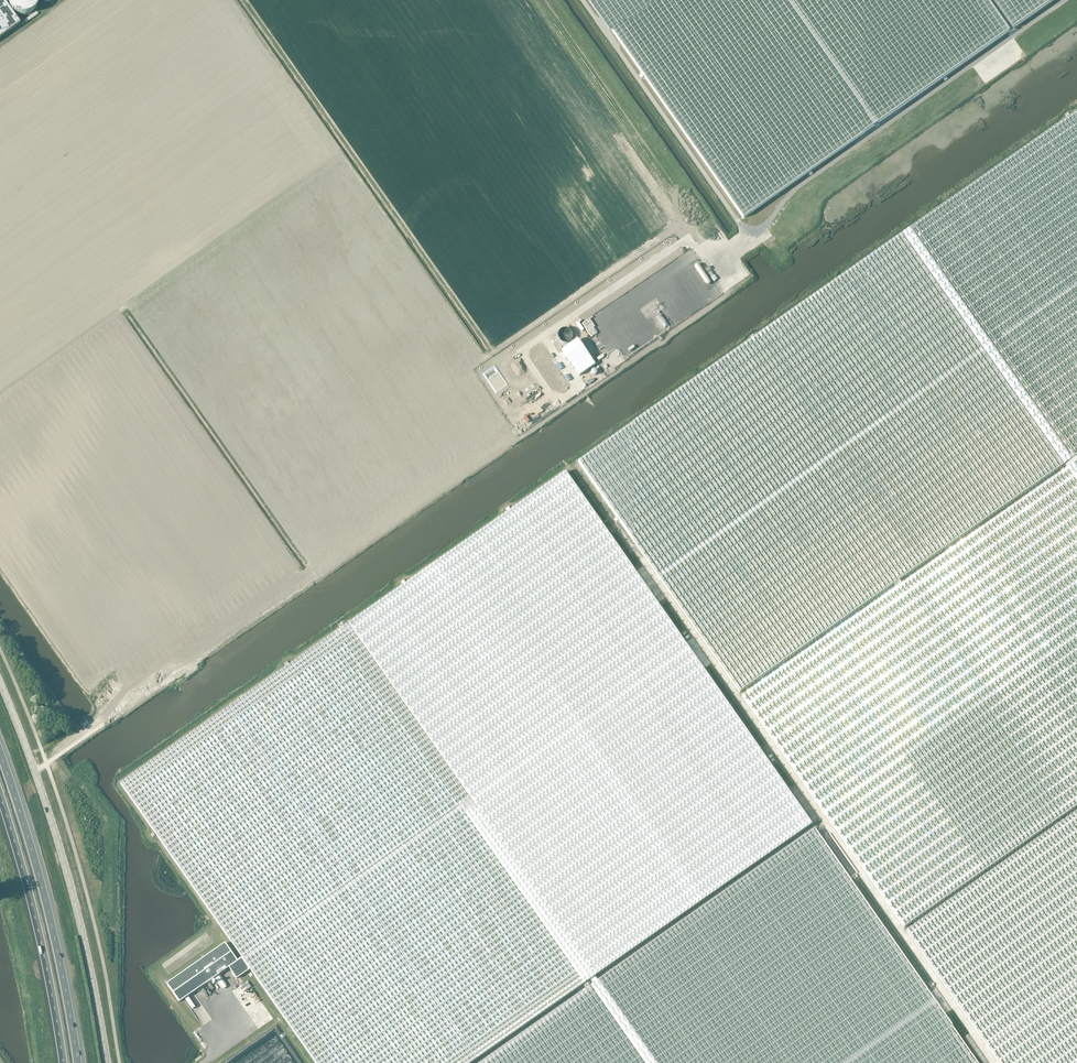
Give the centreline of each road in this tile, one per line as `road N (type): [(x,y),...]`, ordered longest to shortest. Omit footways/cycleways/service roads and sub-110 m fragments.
road 1 (tertiary): [(107,1062),(74,899),(0,683)]
road 2 (motorway): [(78,1062),(47,903),(0,752)]
road 3 (motorway): [(0,797),(30,896),(63,1062)]

